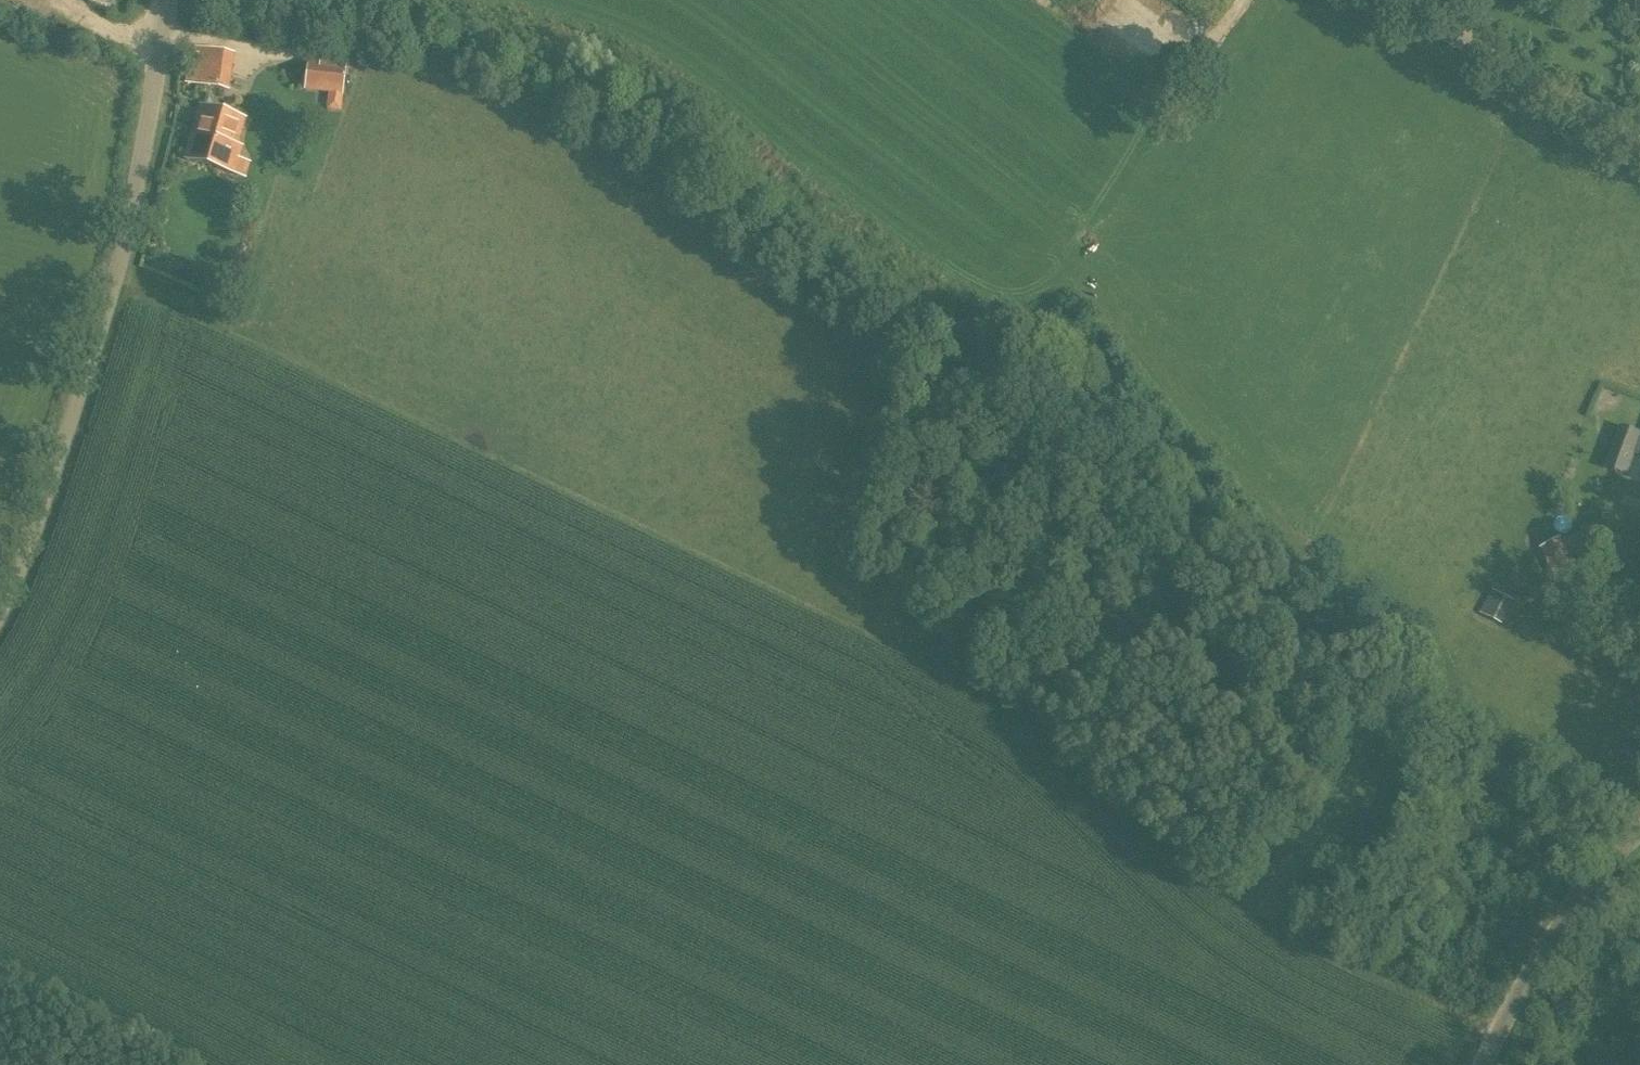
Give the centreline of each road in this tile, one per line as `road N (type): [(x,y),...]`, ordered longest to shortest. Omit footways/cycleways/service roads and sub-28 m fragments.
road 1 (unclassified): [(0,618),(121,256),(166,0)]
road 2 (unclassified): [(1639,145),(1507,76),(1393,0)]
road 3 (unclassified): [(1488,1064),(1570,911),(1639,828)]

